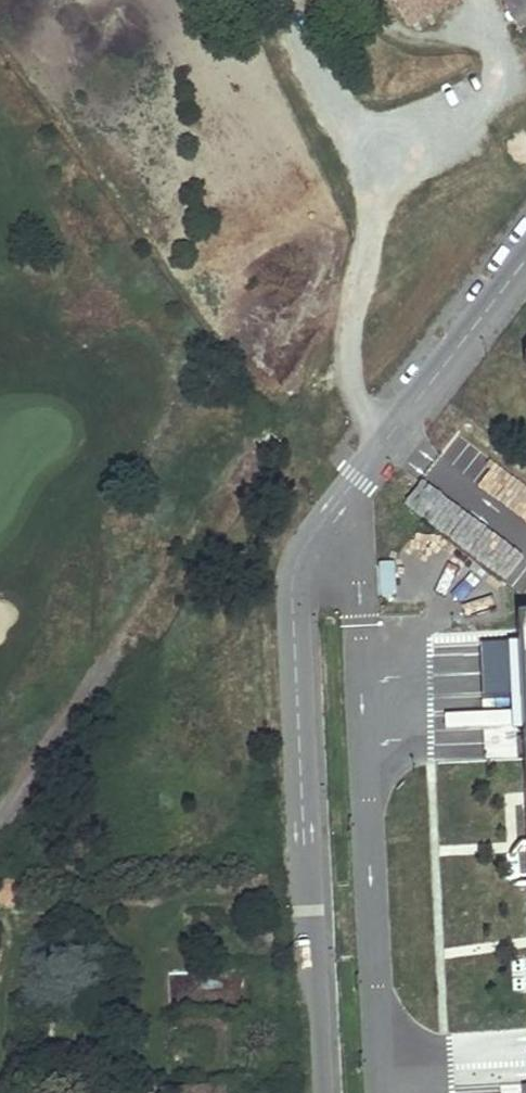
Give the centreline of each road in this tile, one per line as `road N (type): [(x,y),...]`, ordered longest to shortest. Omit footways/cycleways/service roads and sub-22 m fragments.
road 1 (residential): [(525,262),(300,543),(290,576),(321,1092)]

